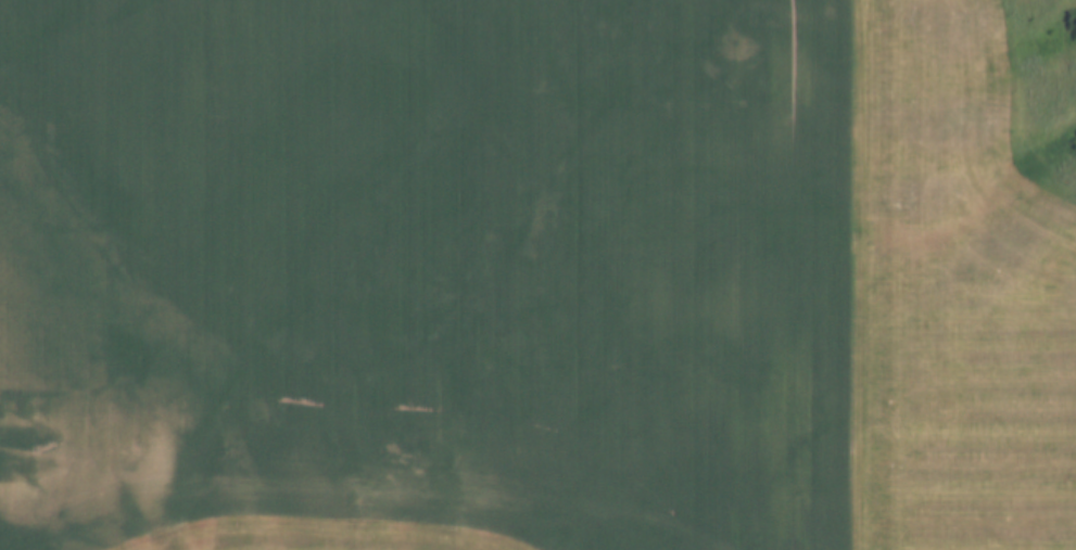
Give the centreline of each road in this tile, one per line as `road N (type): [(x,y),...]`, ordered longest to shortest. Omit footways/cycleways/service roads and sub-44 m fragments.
road 1 (track): [(856,549),(853,0)]

